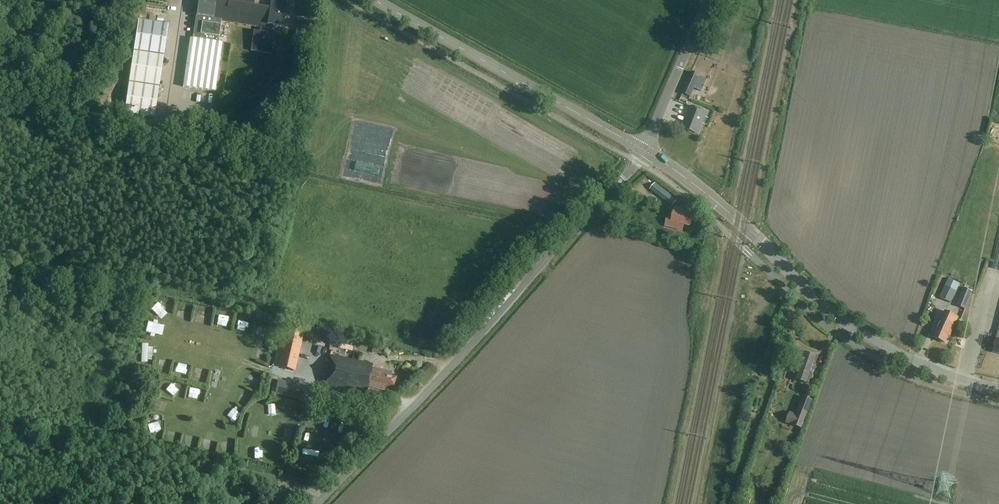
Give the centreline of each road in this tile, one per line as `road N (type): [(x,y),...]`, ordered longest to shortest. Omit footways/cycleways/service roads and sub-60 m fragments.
road 1 (unclassified): [(317,503),(644,151)]
road 2 (tertiary): [(998,389),(943,373),(852,327),(737,220),(644,151)]
road 3 (tertiary): [(644,151),(373,0)]
road 4 (track): [(0,121),(293,185)]
road 5 (track): [(409,411),(397,399),(323,393),(312,380),(243,362)]
road 6 (unclassified): [(644,151),(709,0)]

